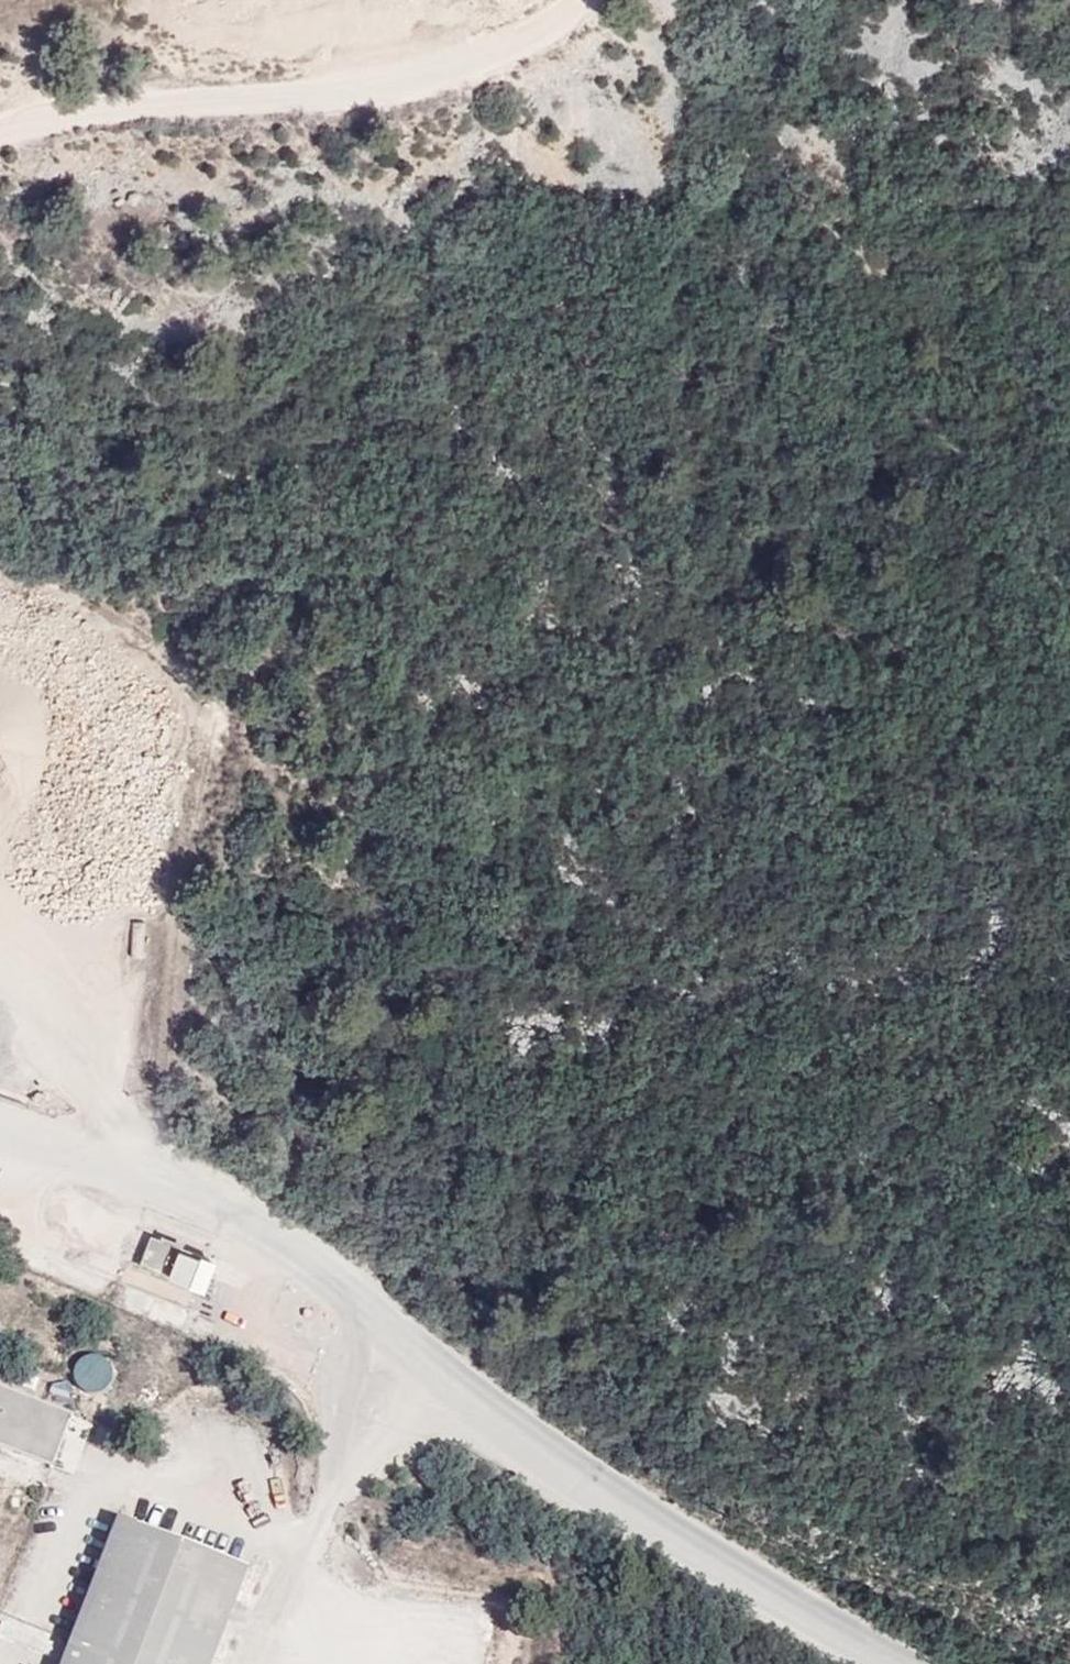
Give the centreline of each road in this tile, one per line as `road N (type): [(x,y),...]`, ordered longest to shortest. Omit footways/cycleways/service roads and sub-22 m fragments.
road 1 (tertiary): [(900,1663),(606,1497),(410,1336),(270,1242),(0,1145)]

